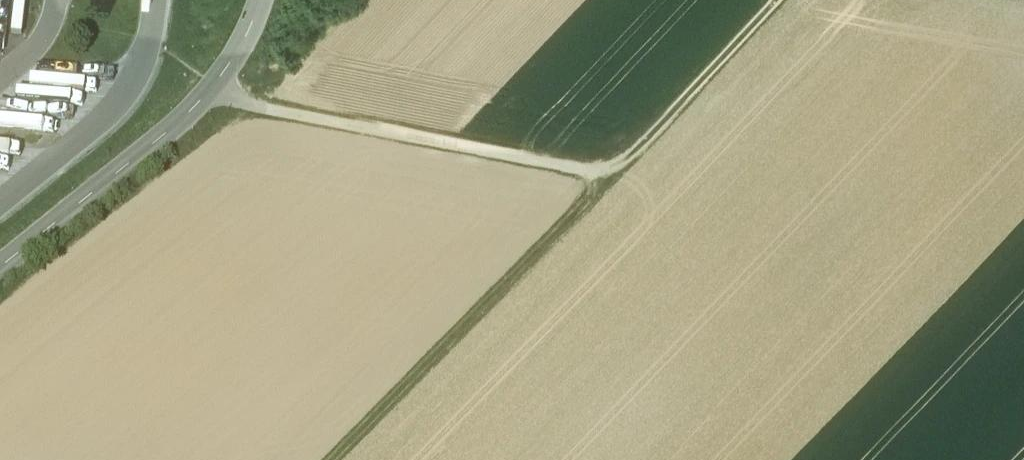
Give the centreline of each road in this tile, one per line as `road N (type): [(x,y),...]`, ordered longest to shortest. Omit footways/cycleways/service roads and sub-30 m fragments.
road 1 (track): [(607,179),(254,108),(217,83)]
road 2 (track): [(332,459),(607,179)]
road 3 (unclassified): [(265,0),(258,24),(217,83),(0,267)]
road 4 (track): [(777,0),(607,179)]

